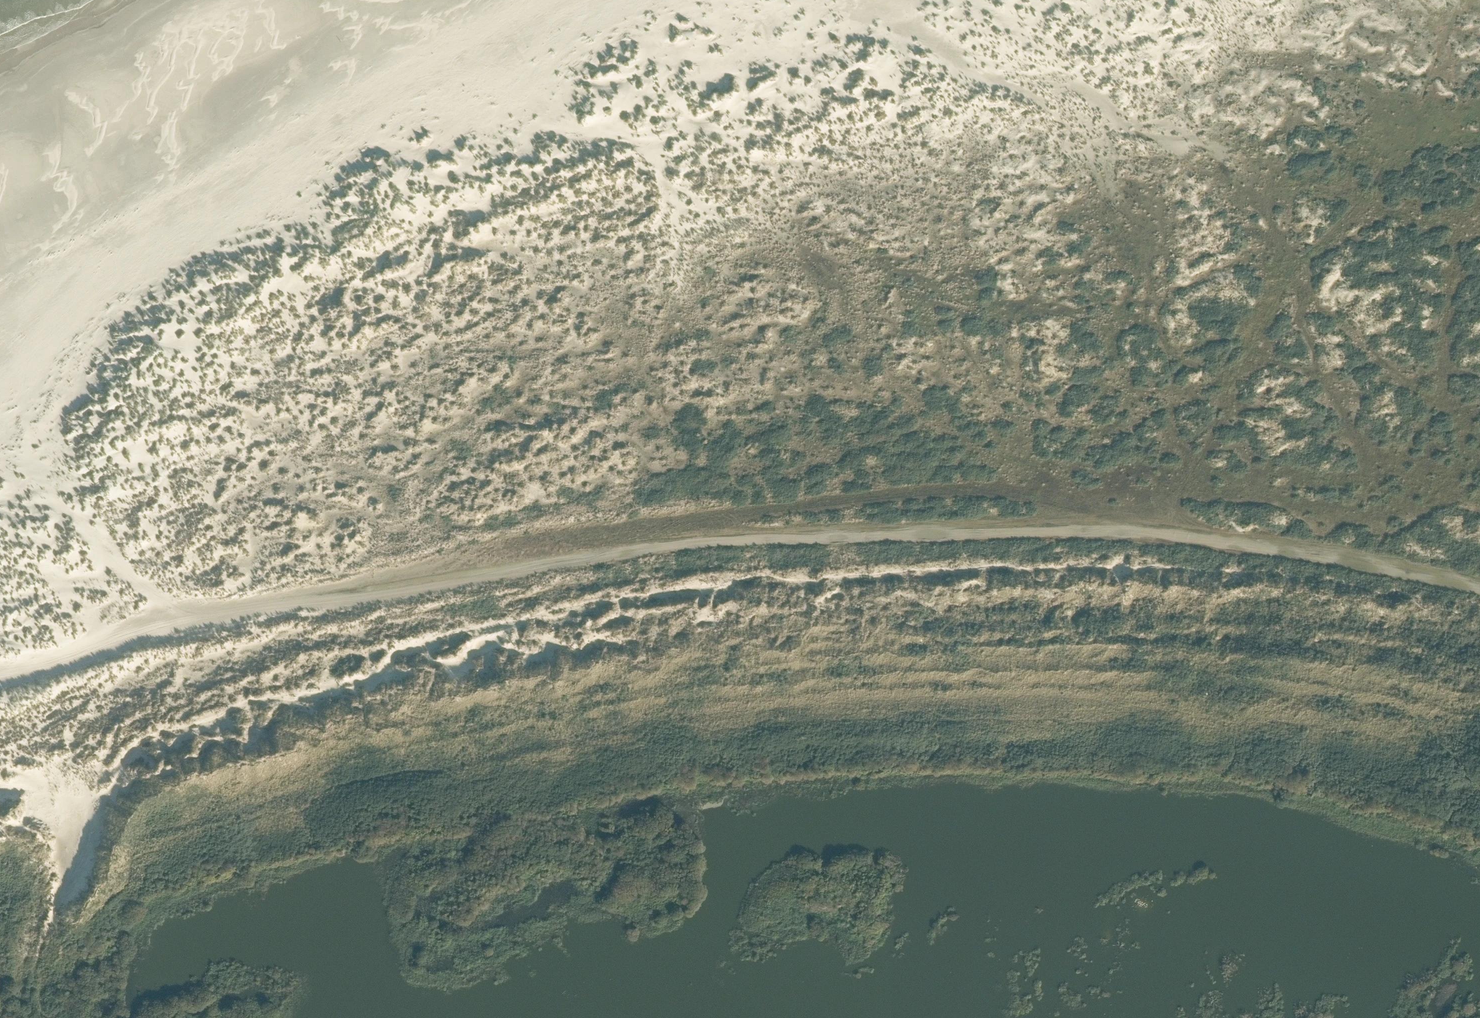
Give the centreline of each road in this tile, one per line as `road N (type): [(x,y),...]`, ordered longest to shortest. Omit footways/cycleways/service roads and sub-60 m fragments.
road 1 (track): [(0,679),(103,646),(436,580),(776,542),(1065,527),(1302,563),(1479,610)]

